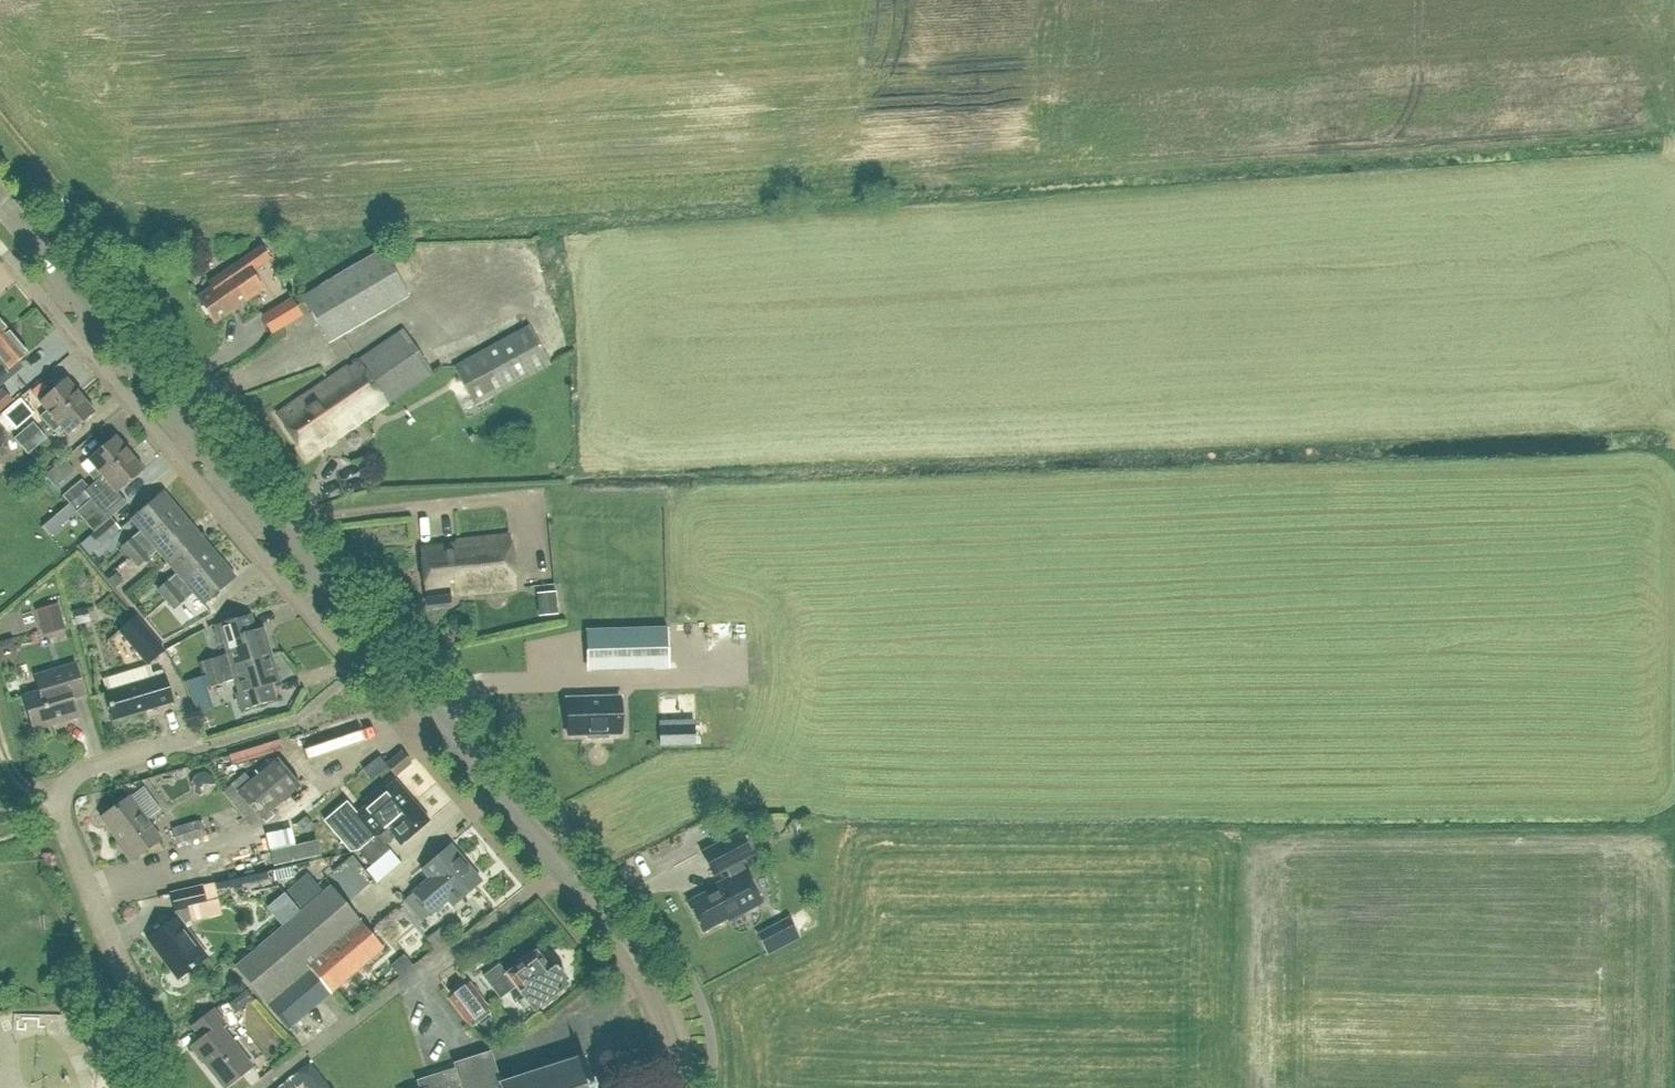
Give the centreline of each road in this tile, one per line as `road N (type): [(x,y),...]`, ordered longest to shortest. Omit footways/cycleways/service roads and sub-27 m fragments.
road 1 (tertiary): [(610,927),(0,203)]
road 2 (residential): [(172,1087),(63,825),(60,794),(92,766),(195,735)]
road 3 (tertiary): [(689,1087),(685,1049),(664,995),(610,927)]
road 4 (tertiary): [(610,927),(653,1016),(673,1087)]

